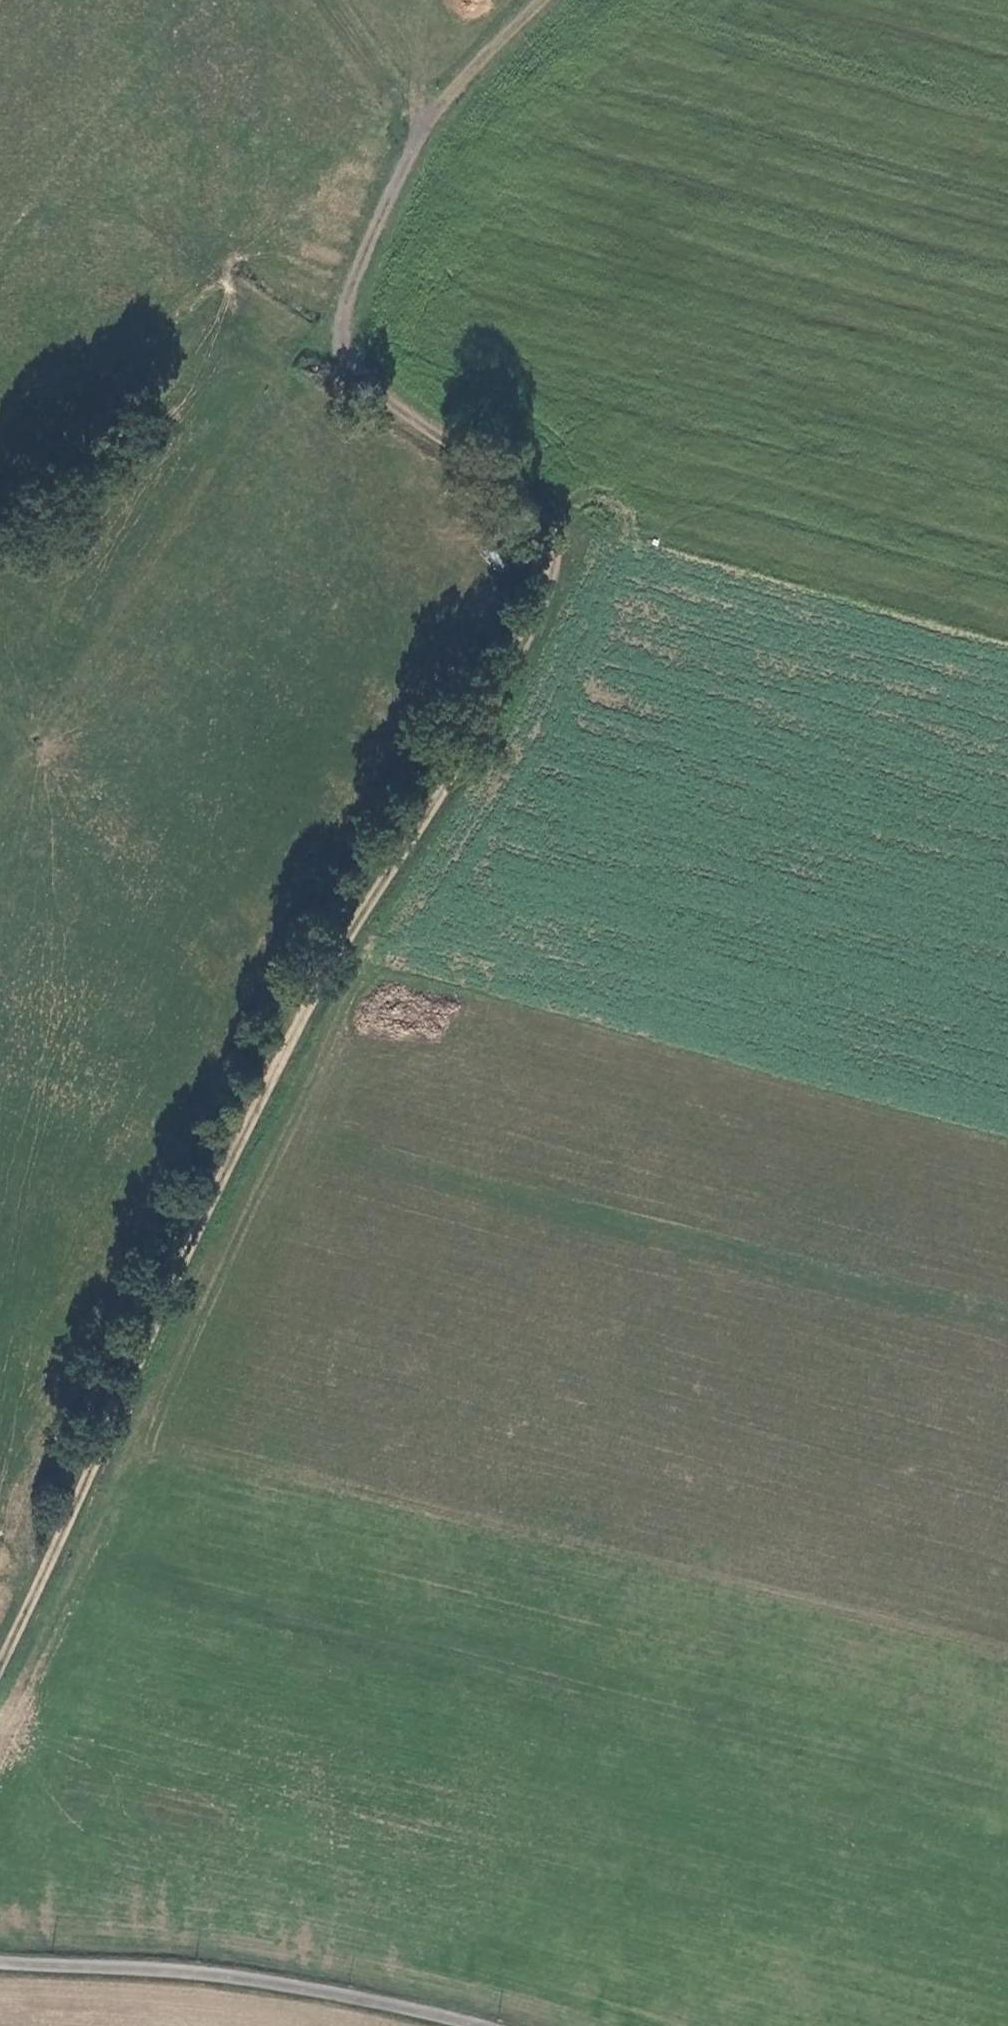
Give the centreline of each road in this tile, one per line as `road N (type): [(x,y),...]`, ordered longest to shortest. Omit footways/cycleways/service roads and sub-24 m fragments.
road 1 (track): [(0,1667),(309,1006),(451,784),(526,649),(551,573),(557,530),(546,496),(376,390),(340,354),(344,309),(414,145),(540,0)]
road 2 (unclassified): [(484,2025),(248,1980),(0,1964)]

